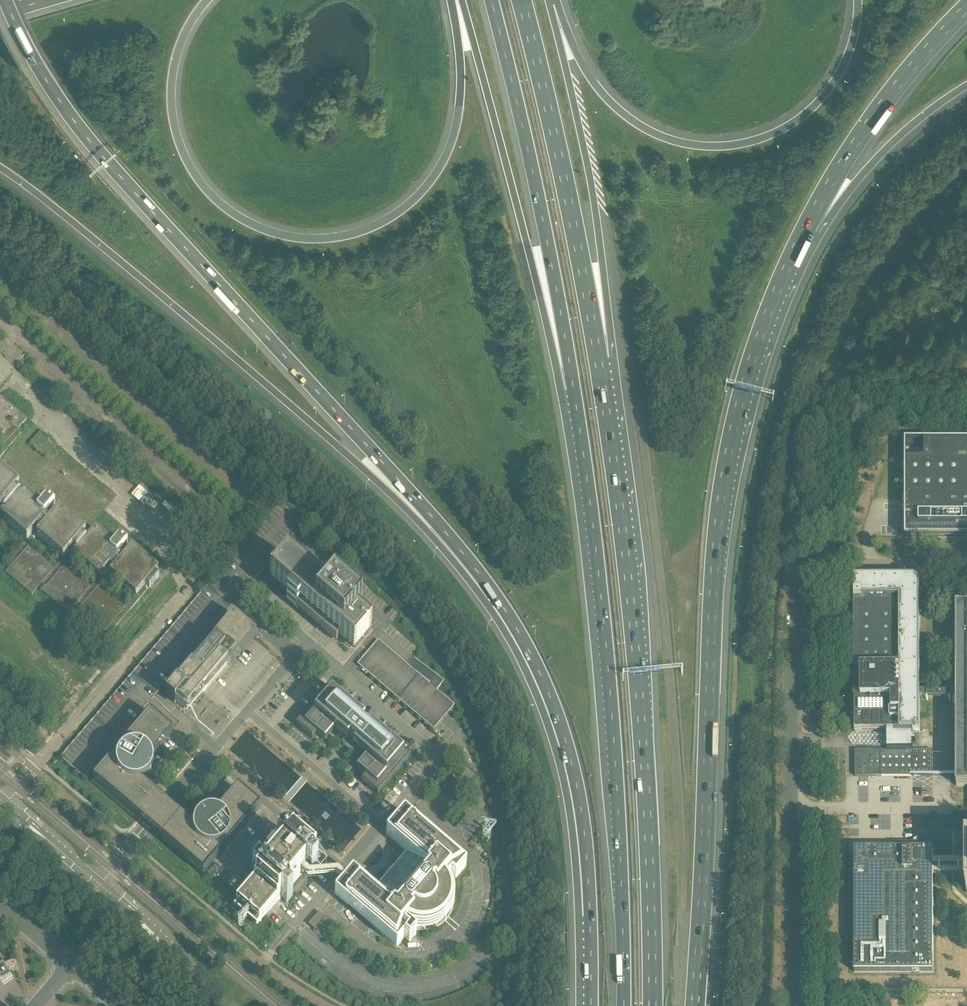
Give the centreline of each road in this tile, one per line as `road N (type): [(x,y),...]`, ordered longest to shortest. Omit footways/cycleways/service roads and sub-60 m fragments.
road 1 (motorway): [(695,1005),(721,498),(744,383),(805,227)]
road 2 (motorway): [(5,0),(36,64),(91,142),(489,587)]
road 3 (motorway): [(652,1005),(641,726),(598,358)]
road 4 (motorway): [(451,0),(461,91),(438,172),(384,222),(317,239),(250,224),(214,198),(186,158),(175,121),(175,64),(209,0)]
road 5 (motorway): [(0,168),(309,421),(489,587)]
road 6 (motorway): [(582,440),(616,769),(624,1005)]
road 7 (motorway): [(859,0),(849,56),(819,102),(765,138),(707,147),(664,138),(612,105),(574,56),(556,0)]
road 8 (motorway): [(461,0),(561,390),(582,440)]
road 9 (motorway): [(491,0),(537,193),(582,440)]
road 10 (motorway): [(489,587),(542,676),(571,762),(587,858),(591,1005)]
road 11 (unclassified): [(793,807),(800,577),(824,565),(966,565)]
road 12 (motorway): [(598,358),(553,123),(520,0)]
road 13 (motorway): [(598,358),(602,262),(594,201),(547,0)]
road 14 (unclassified): [(380,825),(440,756),(307,641),(248,711)]
road 15 (motorway): [(805,227),(867,123),(966,7)]
road 16 (motorway): [(805,227),(908,127),(966,85)]
road 17 (unclassified): [(380,825),(248,711)]
road 18 (unclassified): [(211,755),(343,868)]
road 19 (unclassified): [(793,807),(966,808)]
road 20 (unclassified): [(211,755),(103,882)]
road 21 (secondary): [(103,882),(0,794)]
road 22 (unclassified): [(262,964),(343,868)]
road 23 (secondary): [(0,811),(96,892)]

